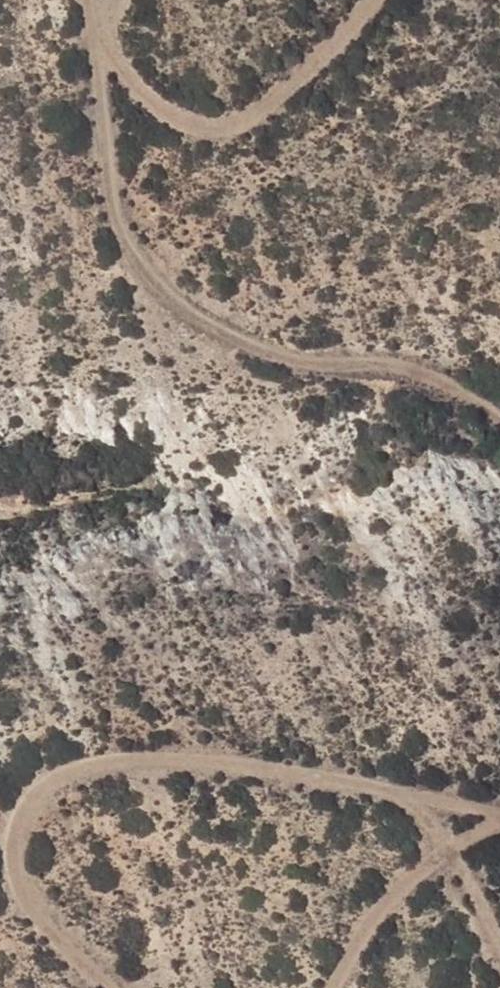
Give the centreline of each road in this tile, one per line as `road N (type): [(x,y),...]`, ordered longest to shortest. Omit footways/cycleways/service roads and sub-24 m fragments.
road 1 (track): [(108,0),(94,19),(95,43),(113,70),(184,117),(240,122),(274,110),(349,43),(378,0)]

